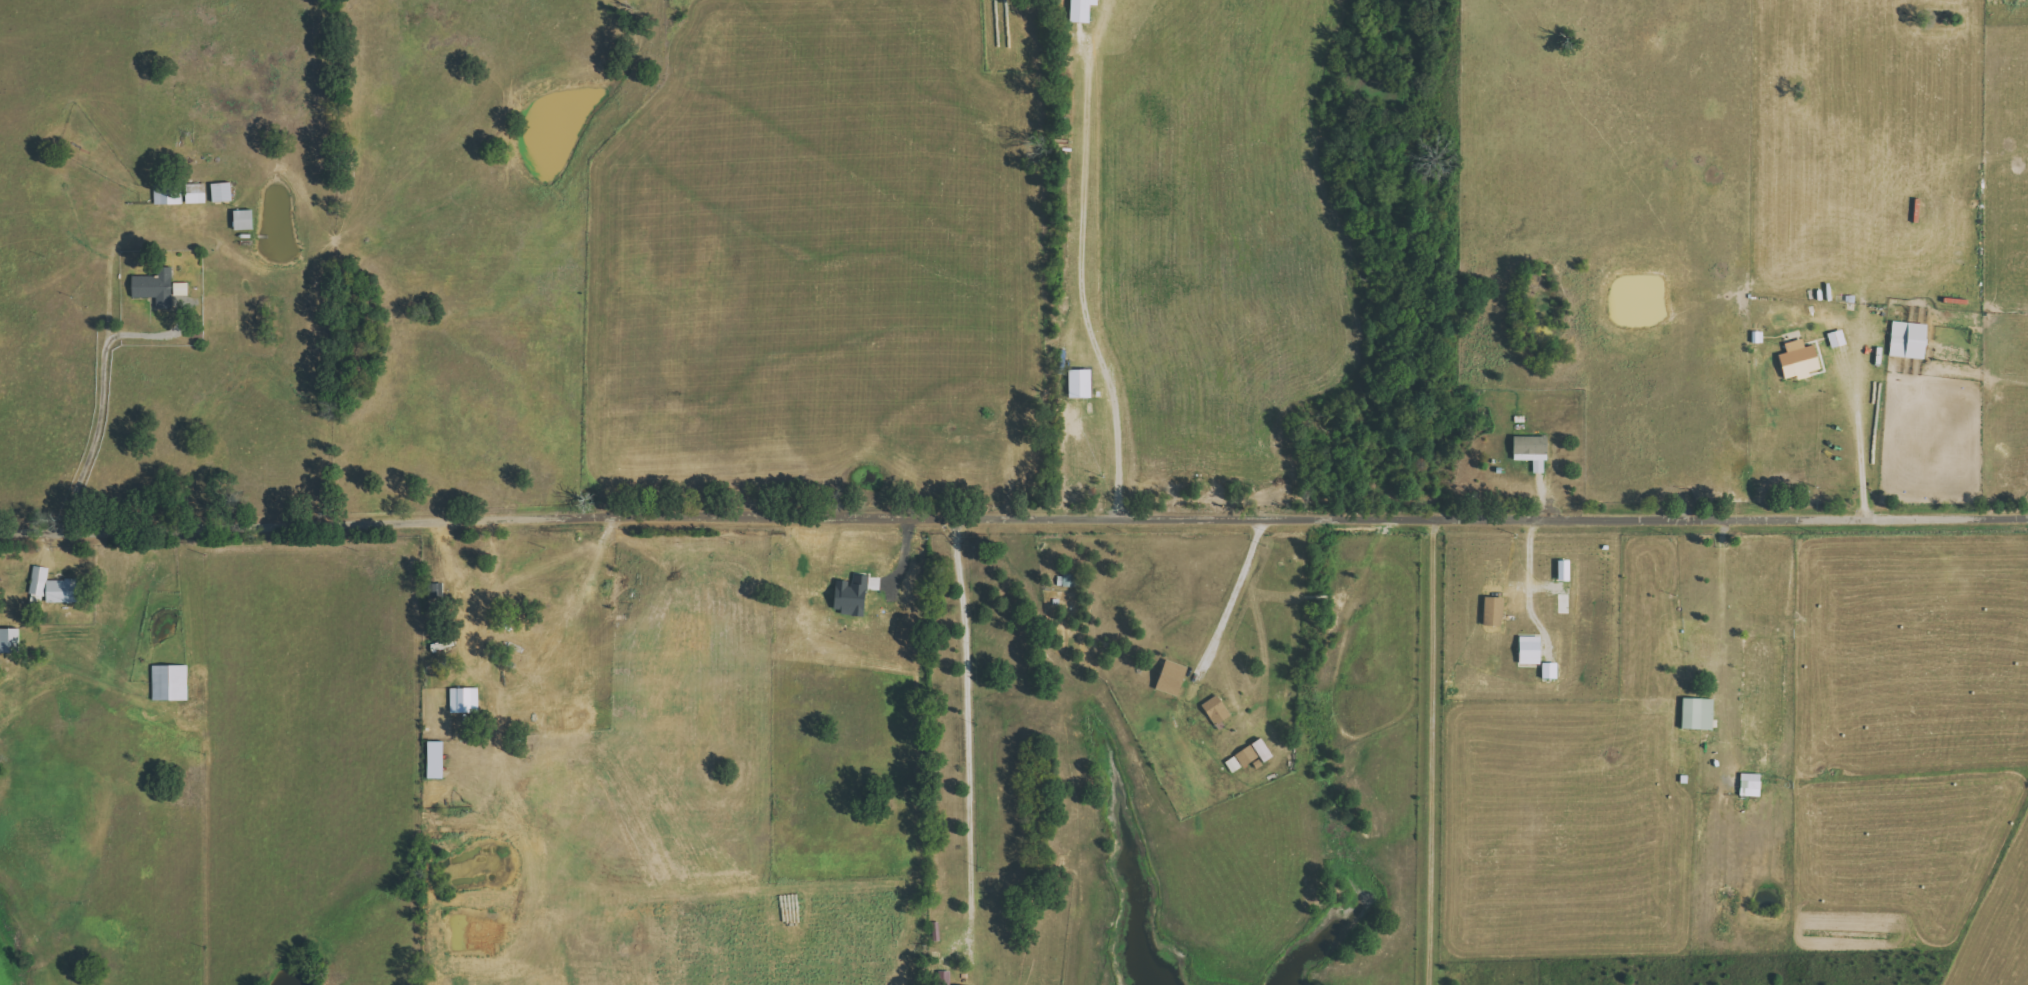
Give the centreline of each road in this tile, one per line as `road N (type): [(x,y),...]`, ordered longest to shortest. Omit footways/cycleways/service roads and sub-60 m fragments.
road 1 (residential): [(0,528),(630,512),(1721,521),(1812,512),(2027,513)]

